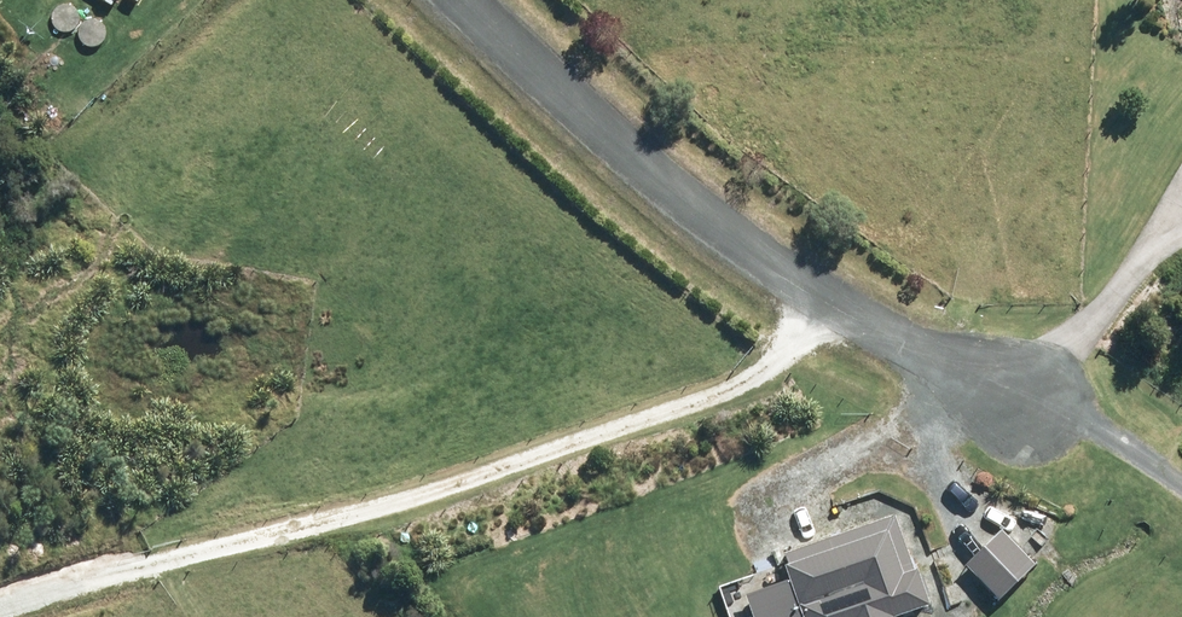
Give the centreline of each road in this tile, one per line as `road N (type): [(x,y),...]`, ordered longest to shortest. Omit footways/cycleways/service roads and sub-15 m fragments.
road 1 (track): [(829,299),(757,375),(439,488),(0,610)]
road 2 (unclassified): [(1031,400),(718,243),(563,125),(450,0)]
road 3 (track): [(1031,400),(1140,455),(1181,488)]

